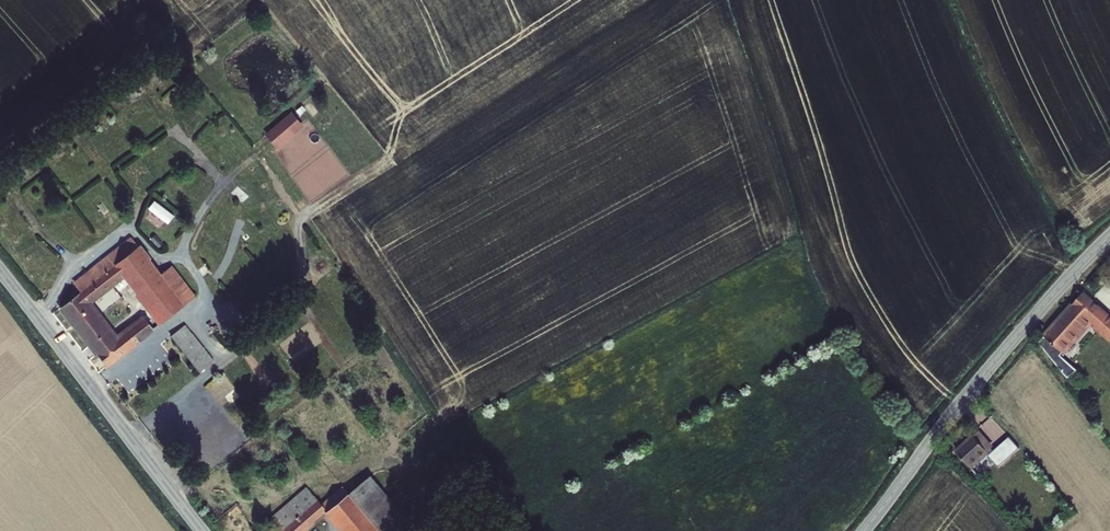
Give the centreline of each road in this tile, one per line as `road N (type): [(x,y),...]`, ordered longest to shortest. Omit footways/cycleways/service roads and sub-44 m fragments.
road 1 (unclassified): [(1109,241),(927,445),(865,530)]
road 2 (unclassified): [(0,273),(202,530)]

